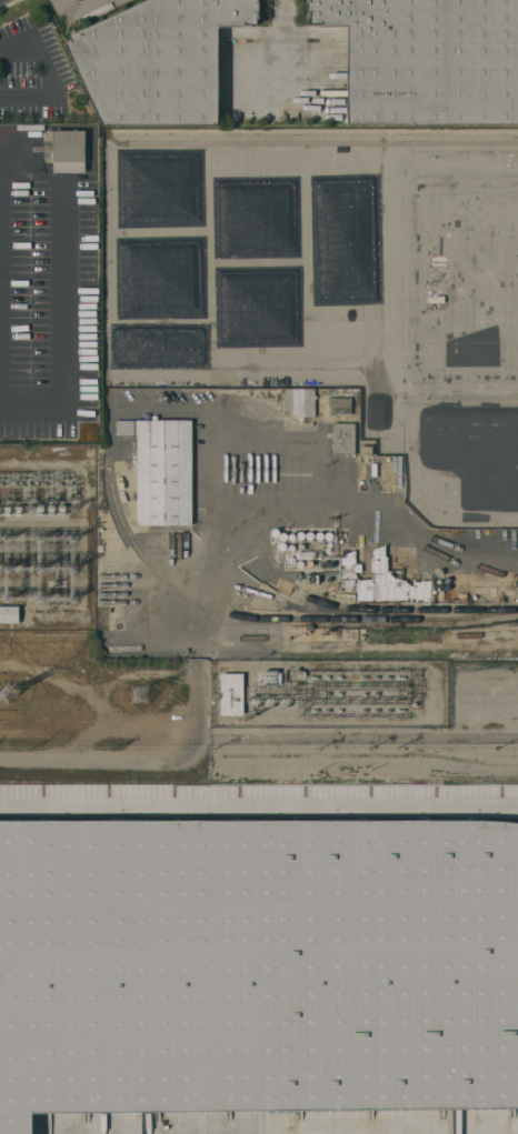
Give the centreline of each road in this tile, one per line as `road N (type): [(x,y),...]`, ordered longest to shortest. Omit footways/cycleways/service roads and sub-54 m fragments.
road 1 (residential): [(0,761),(517,765)]

